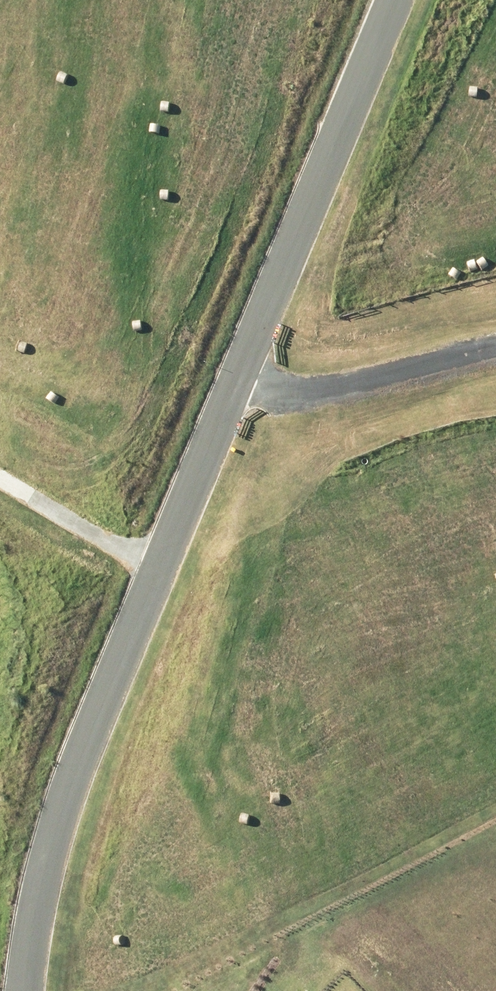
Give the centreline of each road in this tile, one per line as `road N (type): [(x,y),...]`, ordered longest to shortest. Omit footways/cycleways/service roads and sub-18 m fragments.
road 1 (unclassified): [(154,570),(42,877),(25,990)]
road 2 (unclassified): [(393,0),(233,384)]
road 3 (unclassified): [(233,384),(293,394),(495,342)]
road 4 (unclassified): [(233,384),(154,570)]
road 5 (unclassified): [(154,570),(0,479)]

